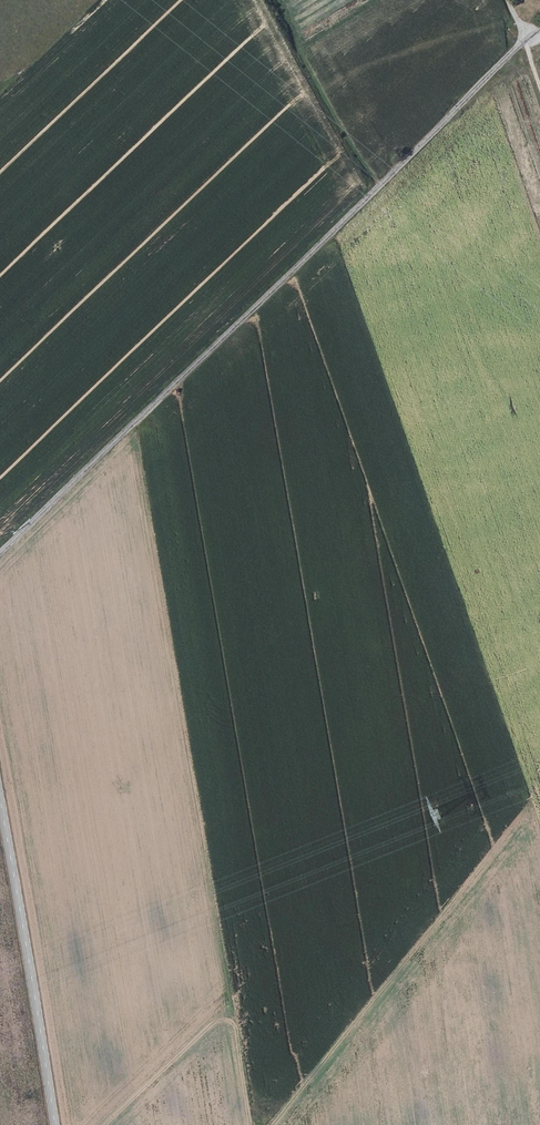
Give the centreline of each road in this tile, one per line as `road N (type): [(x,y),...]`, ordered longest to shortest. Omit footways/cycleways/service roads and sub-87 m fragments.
road 1 (unclassified): [(0,553),(539,29)]
road 2 (tertiary): [(0,802),(54,1124)]

